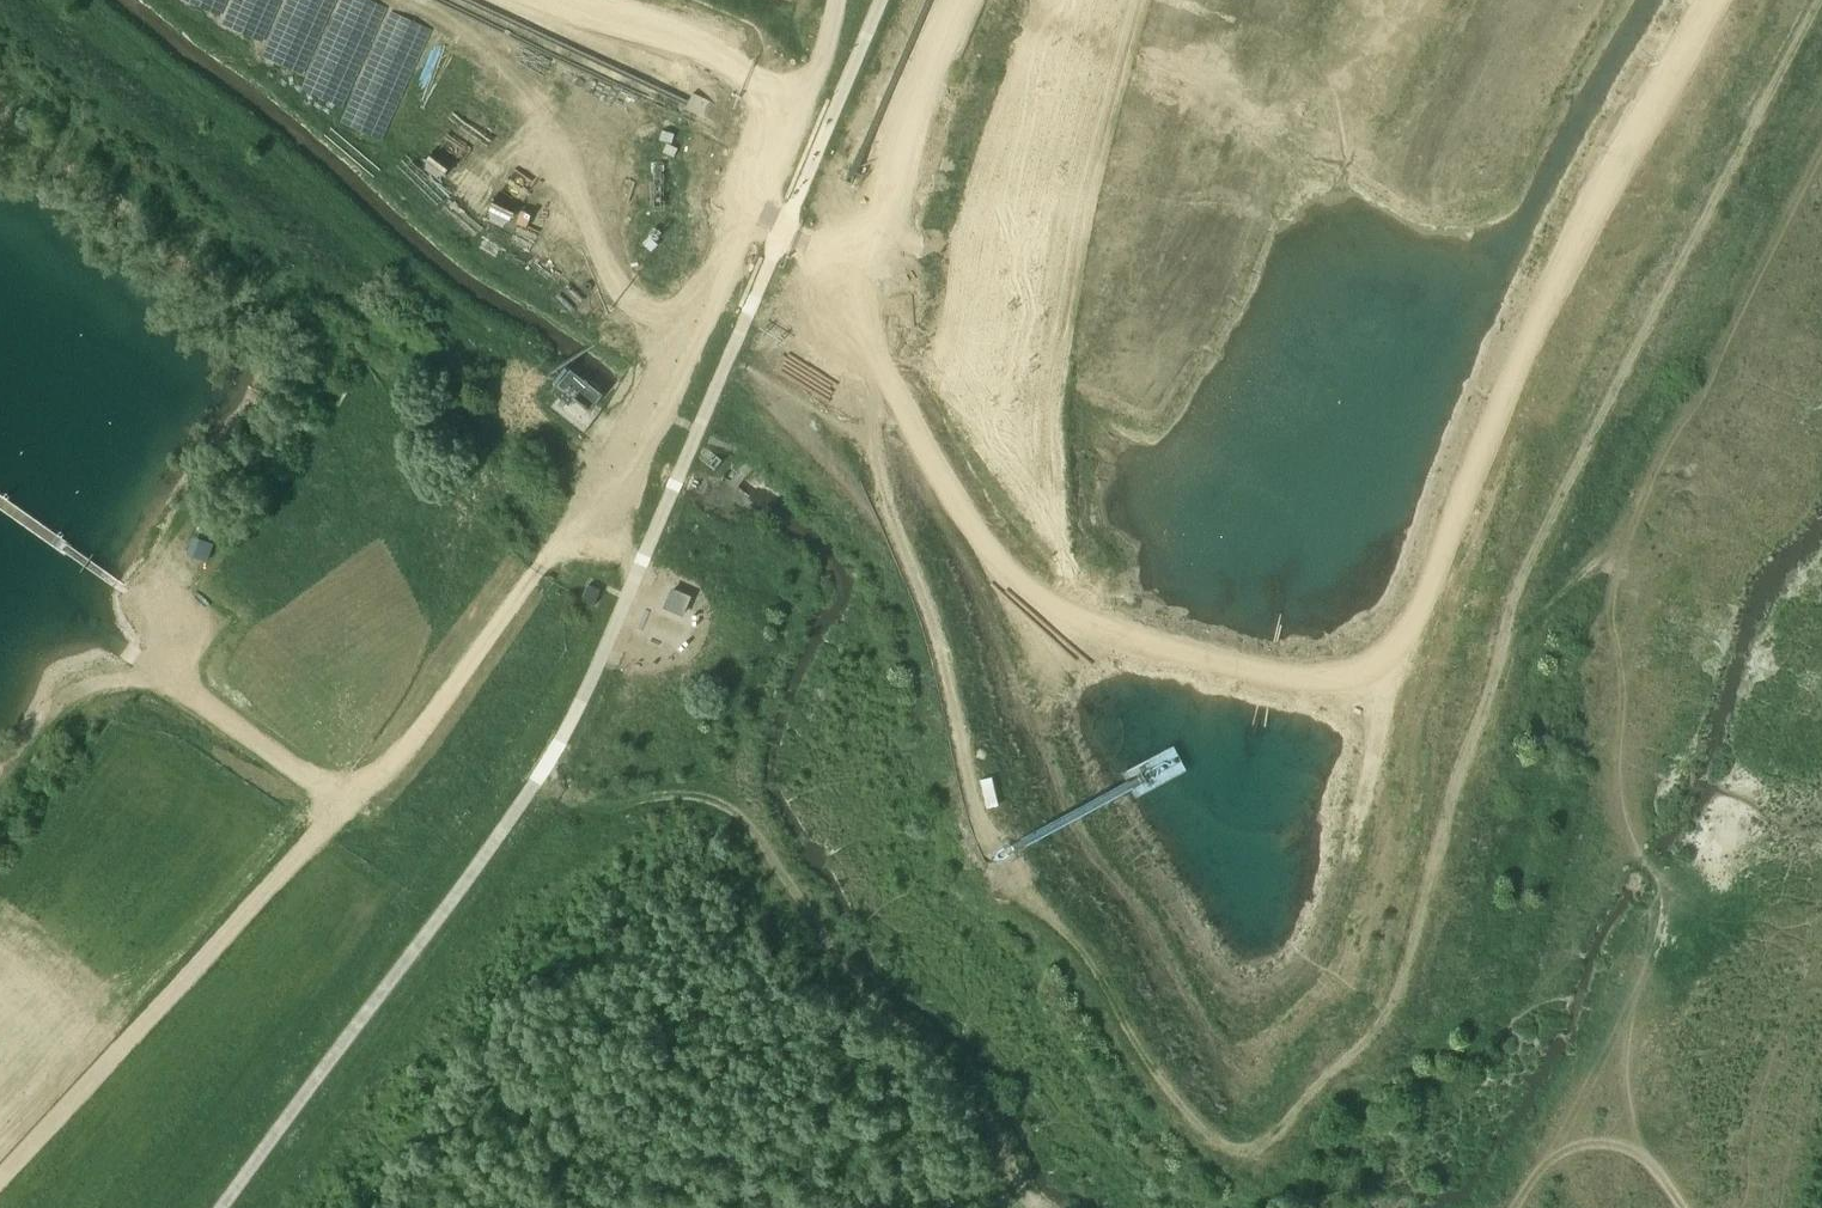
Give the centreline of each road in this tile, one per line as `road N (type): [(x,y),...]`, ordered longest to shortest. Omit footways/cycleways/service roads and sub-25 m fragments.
road 1 (track): [(1821,6),(1512,597),(1406,985),(1363,1049),(1276,1139),(1227,1154),(1193,1126),(1131,1044),(1083,956),(1015,868)]
road 2 (track): [(866,347),(994,567),(1286,680),(1389,659),(1586,214),(1712,0)]
road 3 (track): [(0,71),(307,321),(308,355),(247,465),(125,591),(153,627),(158,676),(74,692),(0,795)]
road 4 (track): [(695,345),(628,485),(566,535),(388,777),(334,787),(158,676)]
road 5 (track): [(531,788),(600,803),(709,796),(753,826),(876,1005),(934,1057),(1033,1207)]
road 6 (track): [(1639,1152),(1624,1085),(1632,1001),(1671,908),(1616,808),(1623,675),(1608,624),(1628,535)]
road 7 (track): [(1501,645),(1628,535),(1821,151)]
road 8 (track): [(695,345),(623,300),(506,74),(467,38),(396,0)]
road 9 (track): [(1002,844),(983,828),(913,578),(878,497),(873,449)]
road 10 (track): [(1513,1207),(1549,1154),(1585,1142),(1639,1152),(1681,1207)]
road 11 (track): [(1549,1154),(1632,1001)]
road 12 (track): [(749,211),(695,345)]

